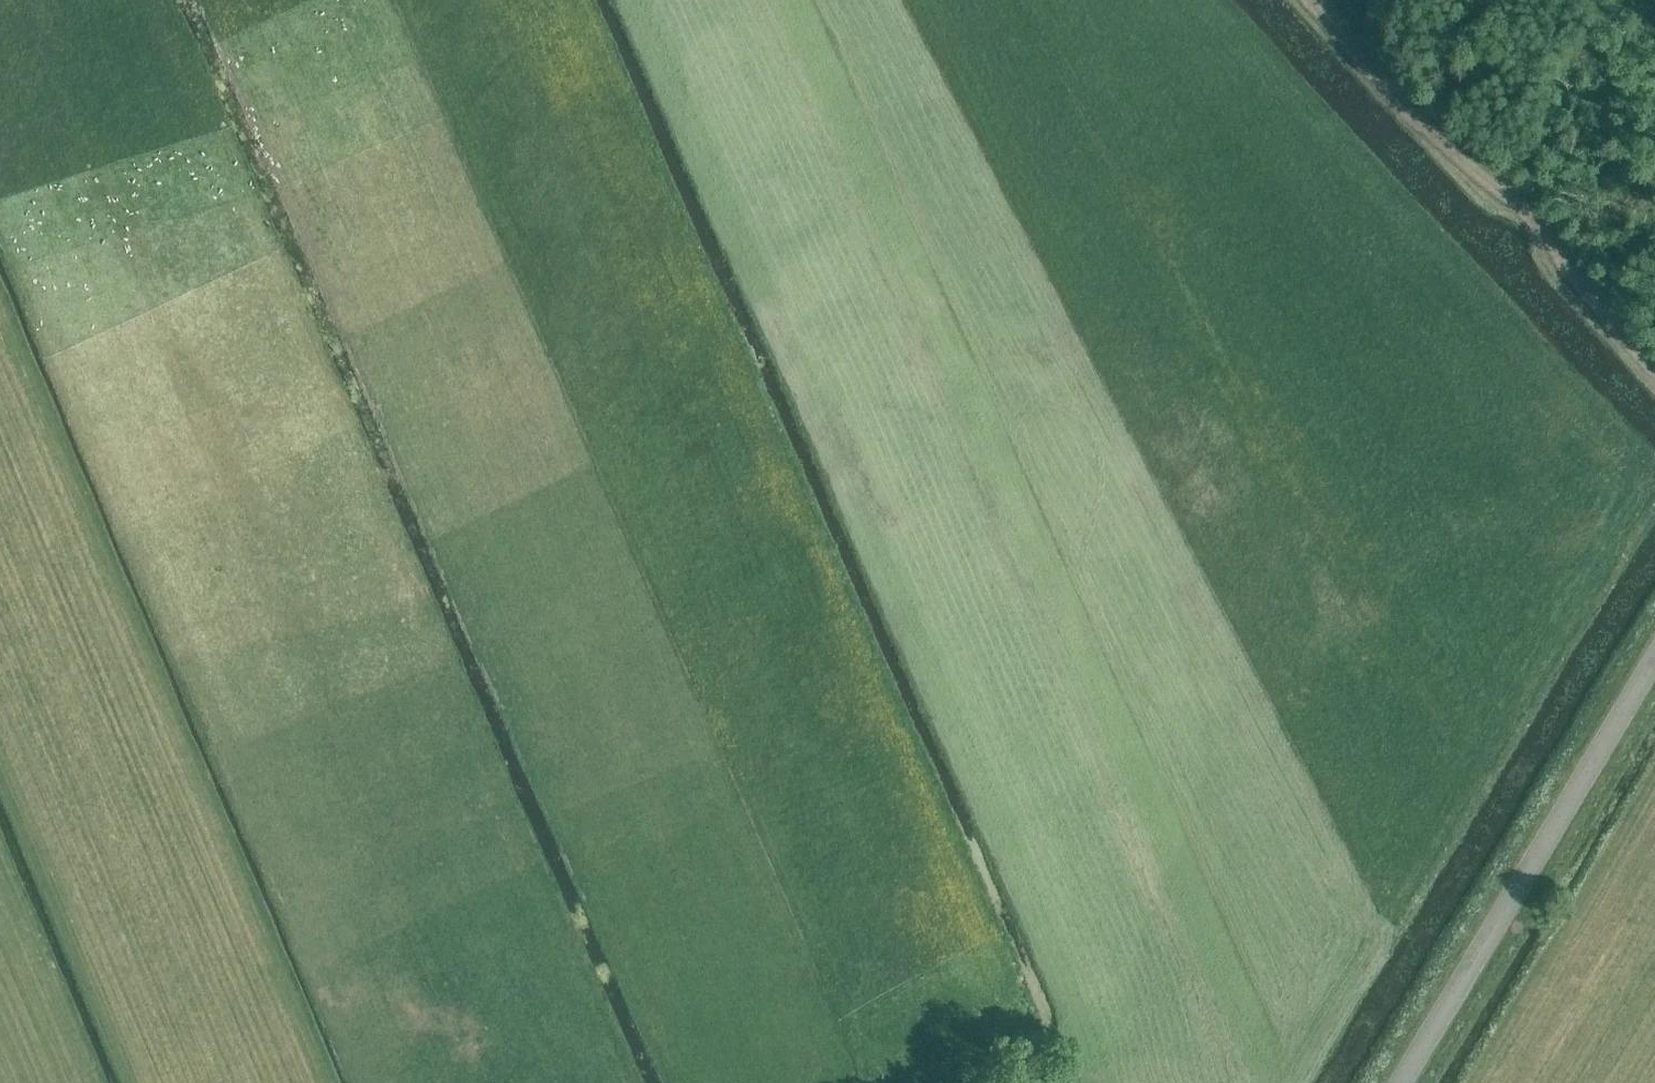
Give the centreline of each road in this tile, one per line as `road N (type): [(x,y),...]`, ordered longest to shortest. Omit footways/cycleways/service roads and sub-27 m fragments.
road 1 (unclassified): [(1405,1082),(1654,660)]

